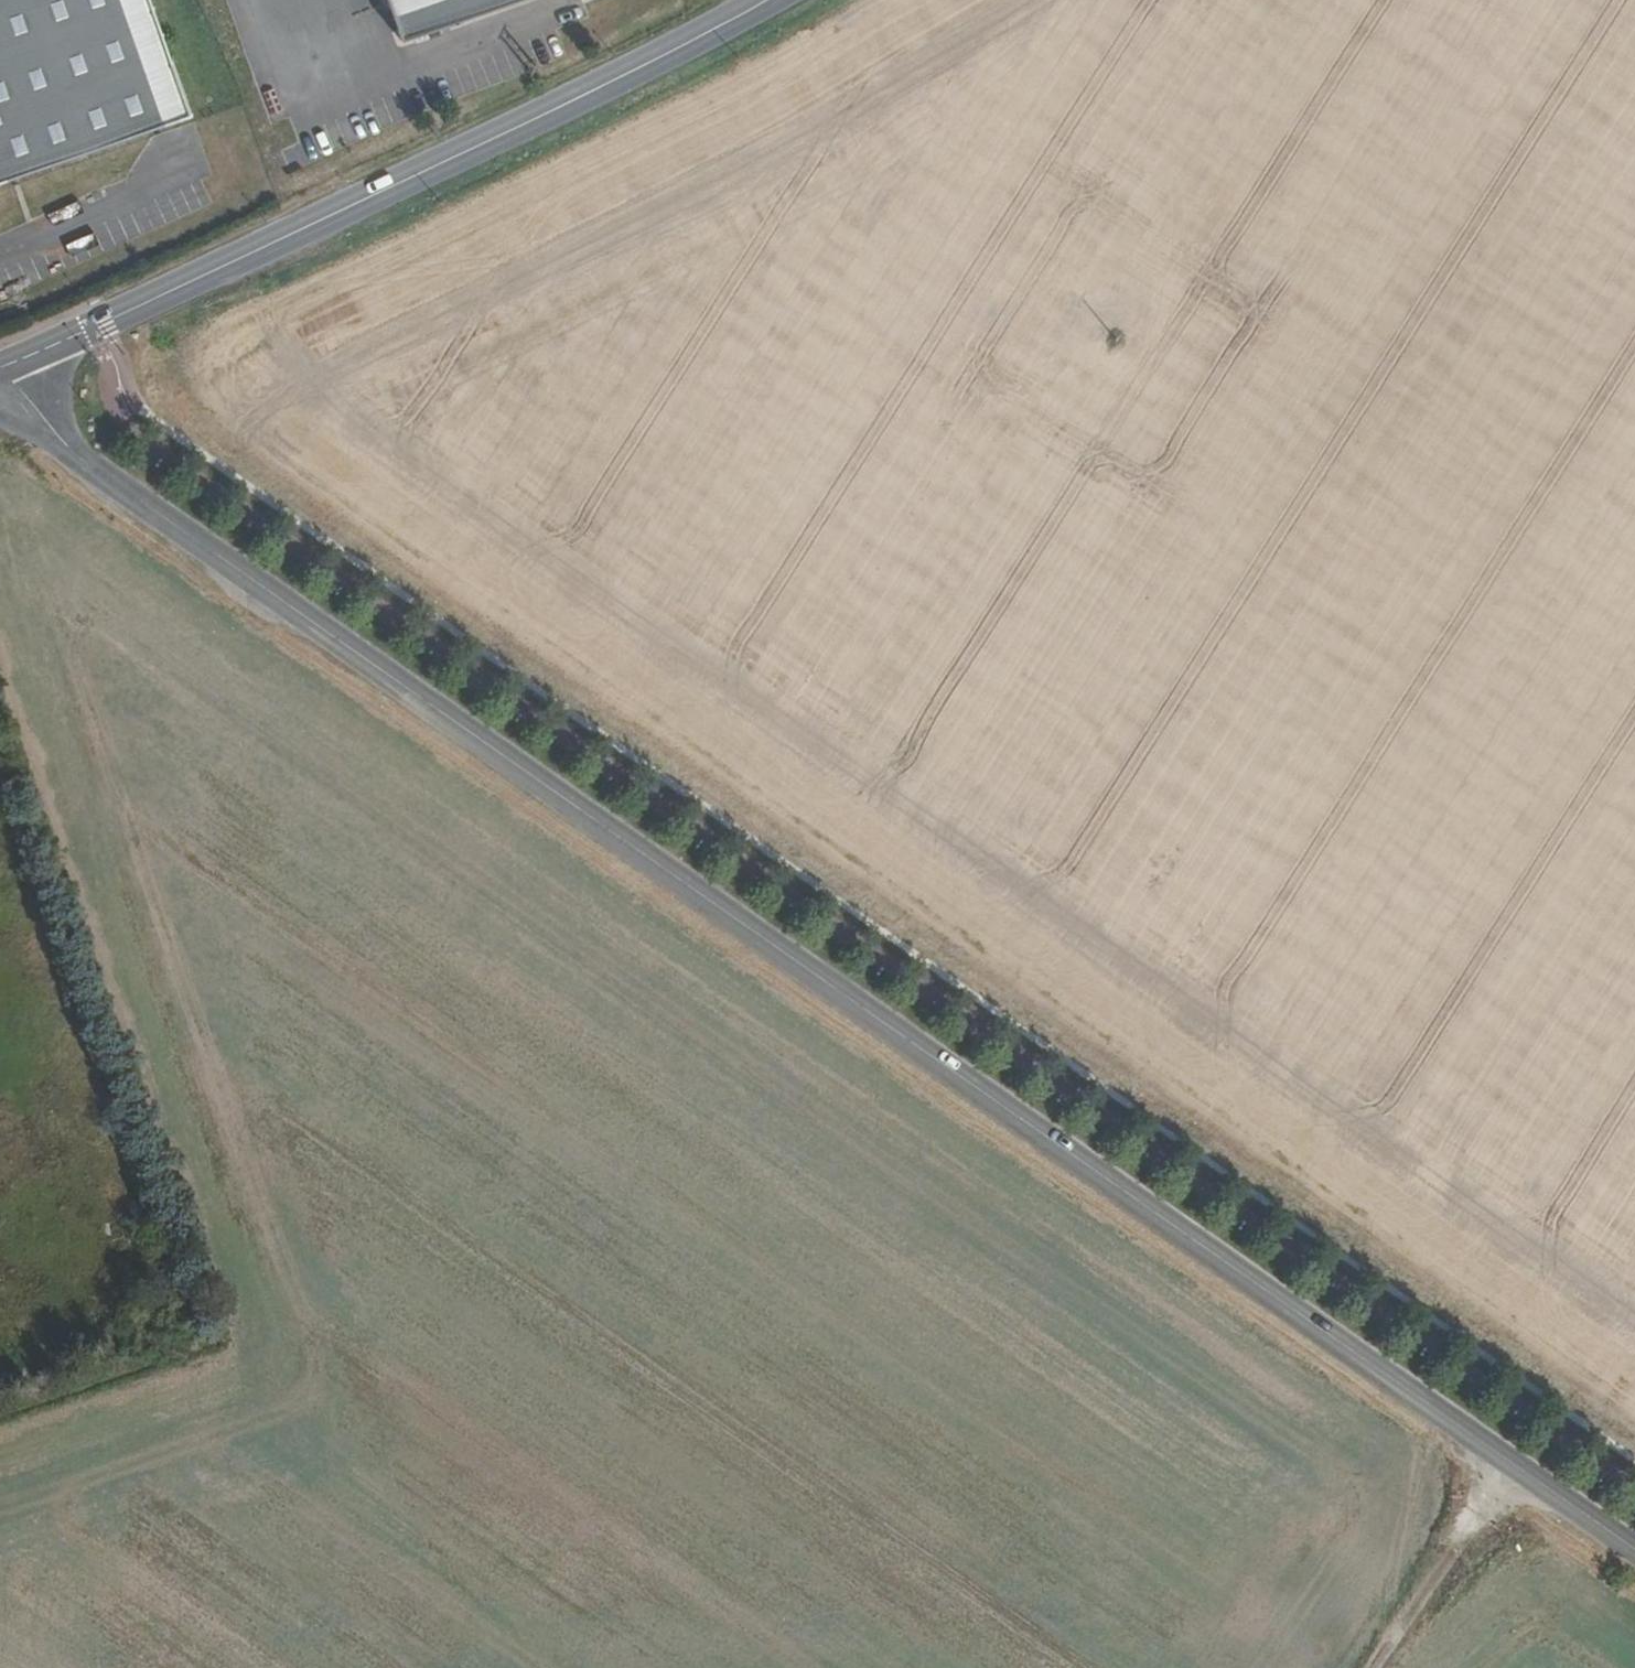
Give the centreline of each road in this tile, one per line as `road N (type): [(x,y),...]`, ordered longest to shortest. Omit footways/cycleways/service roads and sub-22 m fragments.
road 1 (unclassified): [(3,365),(86,463),(1634,1552)]
road 2 (tertiary): [(3,365),(510,130),(765,0)]
road 3 (track): [(1512,1466),(1369,1667)]

